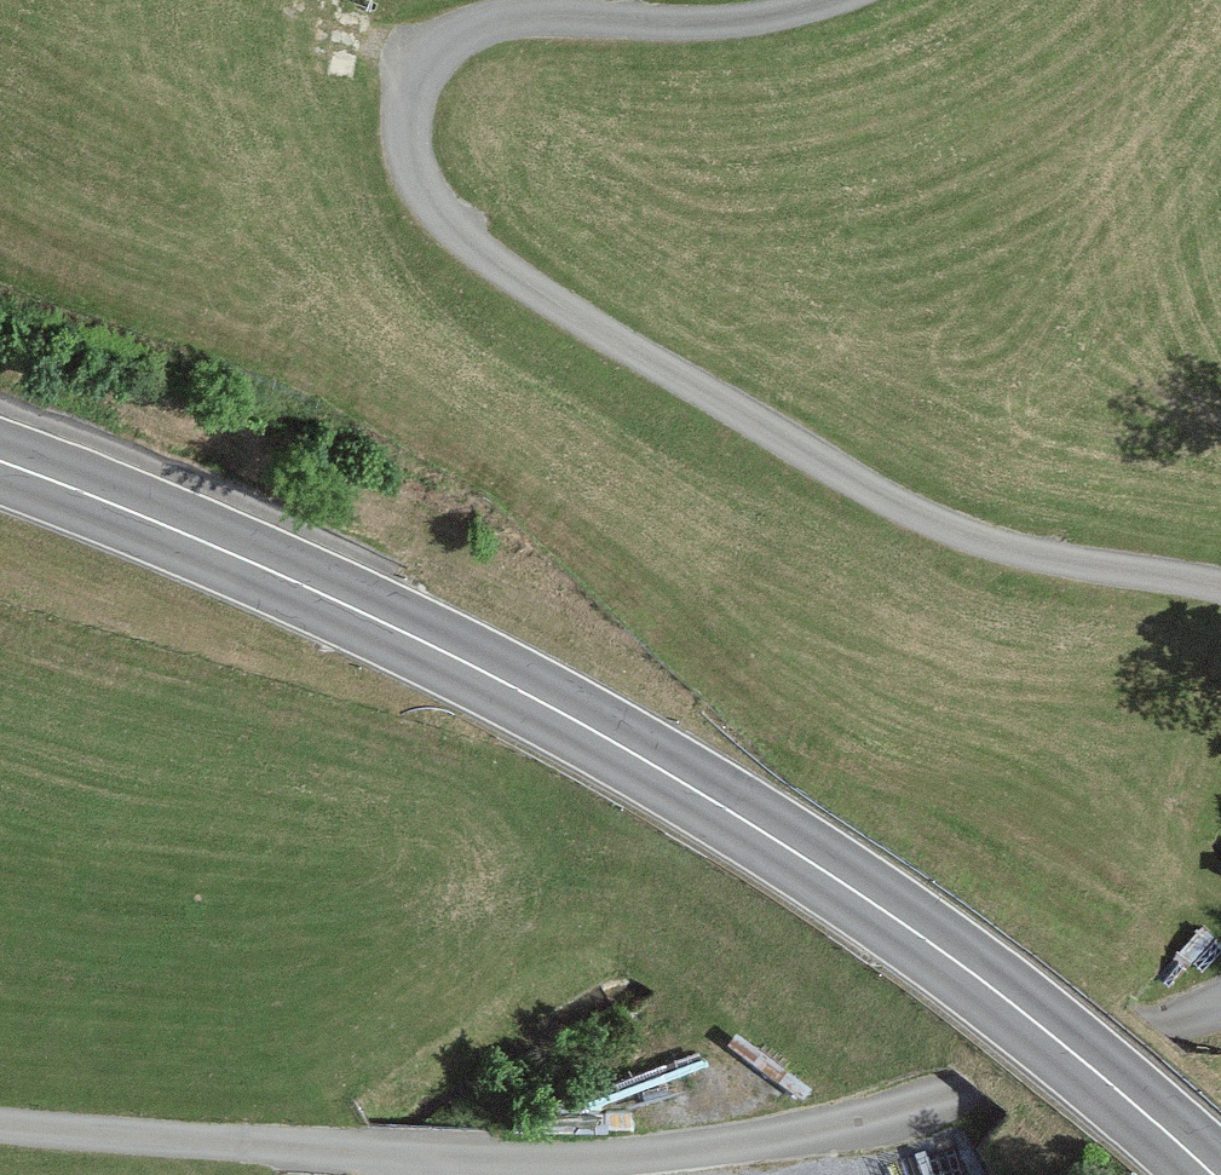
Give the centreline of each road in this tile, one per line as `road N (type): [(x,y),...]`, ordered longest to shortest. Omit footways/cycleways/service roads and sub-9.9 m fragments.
road 1 (unclassified): [(1220,598),(1066,565),(920,522),(447,237),(401,166),(402,106),(432,58),(500,21),(759,14),(804,0)]
road 2 (trunk): [(0,466),(235,562),(505,687),(784,845),(1011,1004),(1210,1174)]
road 3 (residential): [(0,1128),(228,1161),(458,1161),(802,1132),(1052,1058),(1220,992)]

